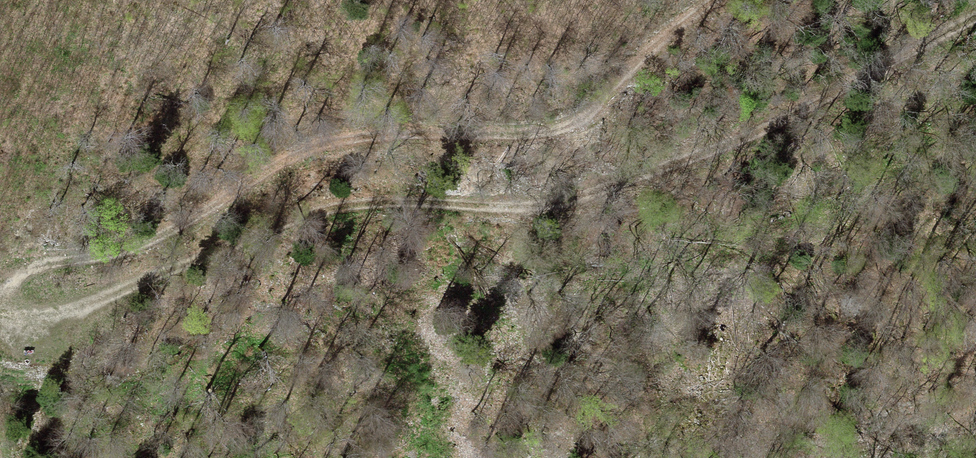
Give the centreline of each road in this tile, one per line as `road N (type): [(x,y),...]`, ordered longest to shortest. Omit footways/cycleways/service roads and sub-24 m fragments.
road 1 (track): [(975,25),(788,117),(592,196),(534,205),(374,202),(325,210),(69,311),(0,312)]
road 2 (track): [(717,0),(580,123),(559,131),(514,138),(413,134),(321,146),(159,237),(26,272),(0,295)]

